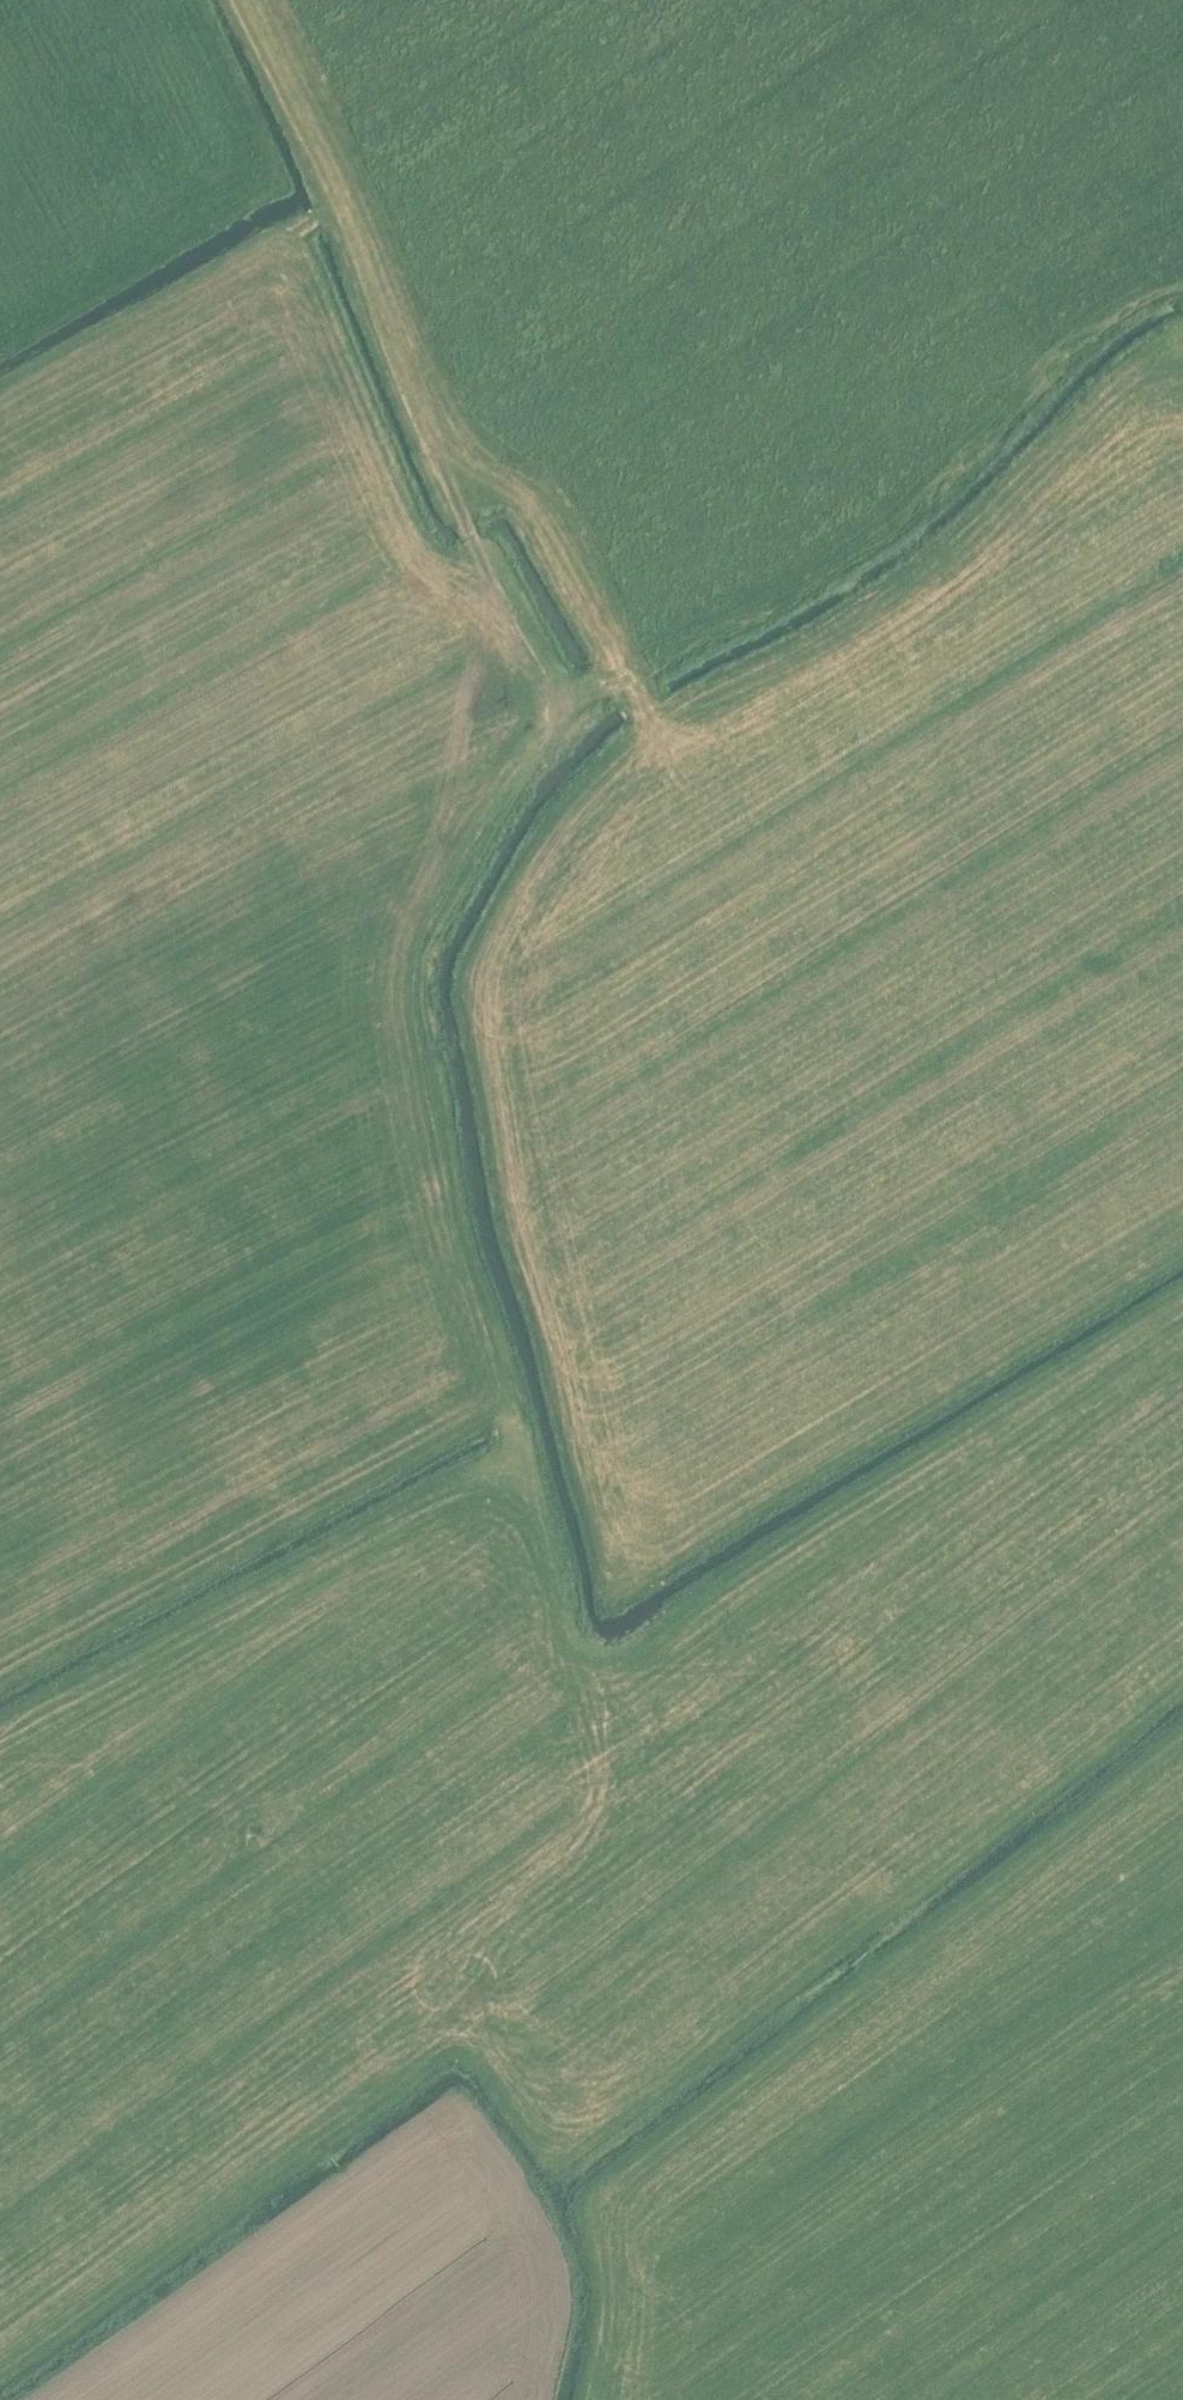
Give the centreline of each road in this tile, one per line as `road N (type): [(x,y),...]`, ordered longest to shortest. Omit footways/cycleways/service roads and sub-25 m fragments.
road 1 (track): [(569,698),(542,680),(476,542),(397,339),(235,0)]
road 2 (track): [(657,729),(633,674),(896,530),(1077,354),(1135,305),(1182,286)]
road 3 (track): [(633,674),(569,698),(520,774)]

